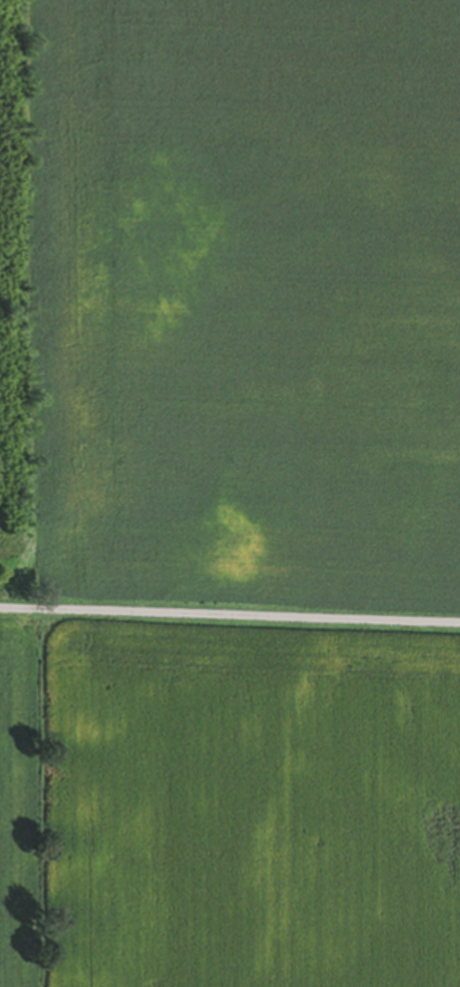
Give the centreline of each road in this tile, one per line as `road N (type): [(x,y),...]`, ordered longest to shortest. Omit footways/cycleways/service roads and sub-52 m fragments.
road 1 (residential): [(459,623),(0,608)]

